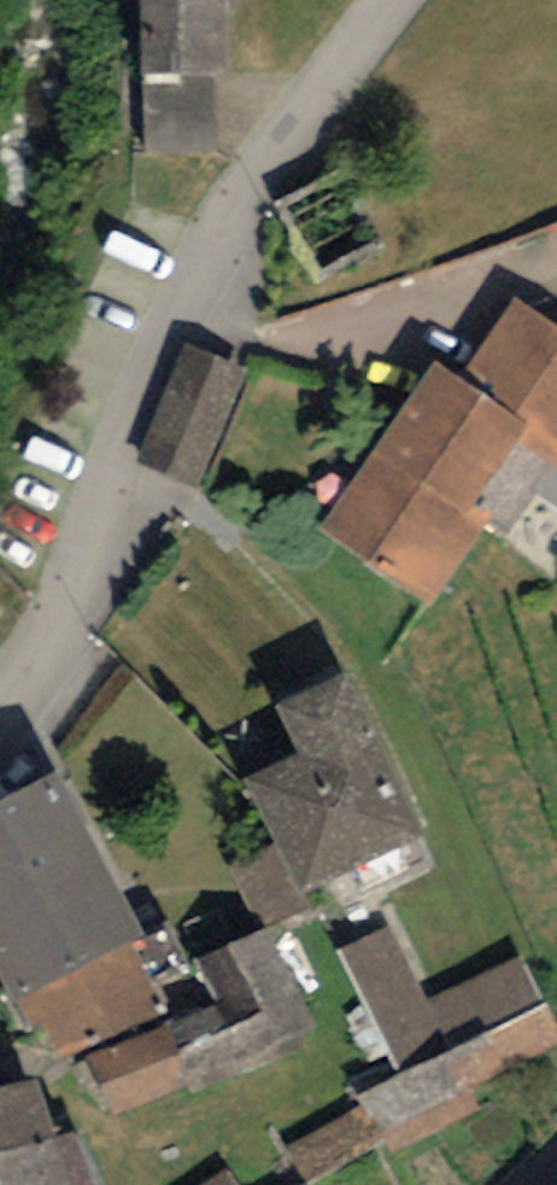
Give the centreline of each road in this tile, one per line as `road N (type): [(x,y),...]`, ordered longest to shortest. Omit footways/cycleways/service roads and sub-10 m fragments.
road 1 (residential): [(387,0),(314,92),(209,268),(52,627),(0,711)]

